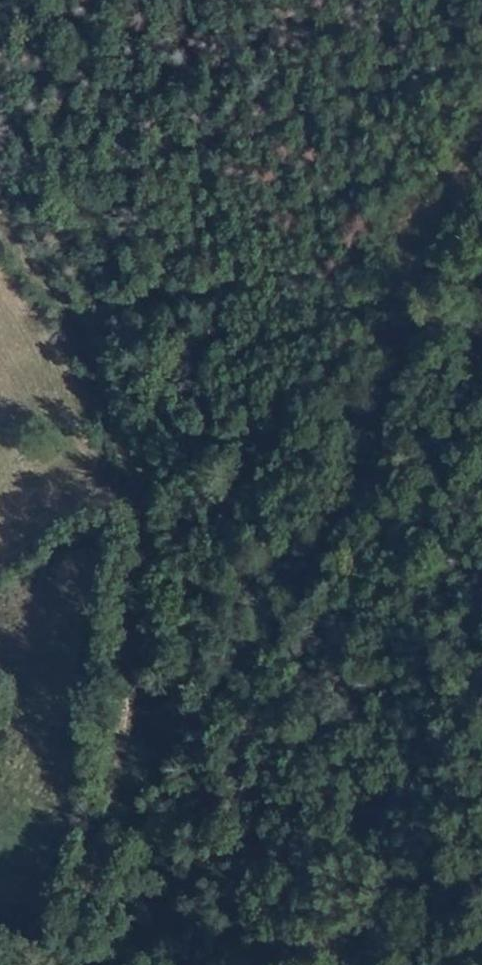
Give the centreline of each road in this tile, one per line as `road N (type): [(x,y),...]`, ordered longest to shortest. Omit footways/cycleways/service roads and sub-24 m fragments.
road 1 (track): [(481,141),(399,333),(371,468),(261,648),(167,769),(141,775),(124,767),(117,736),(155,503),(81,320),(0,207)]
road 2 (track): [(124,767),(105,804),(74,964)]

